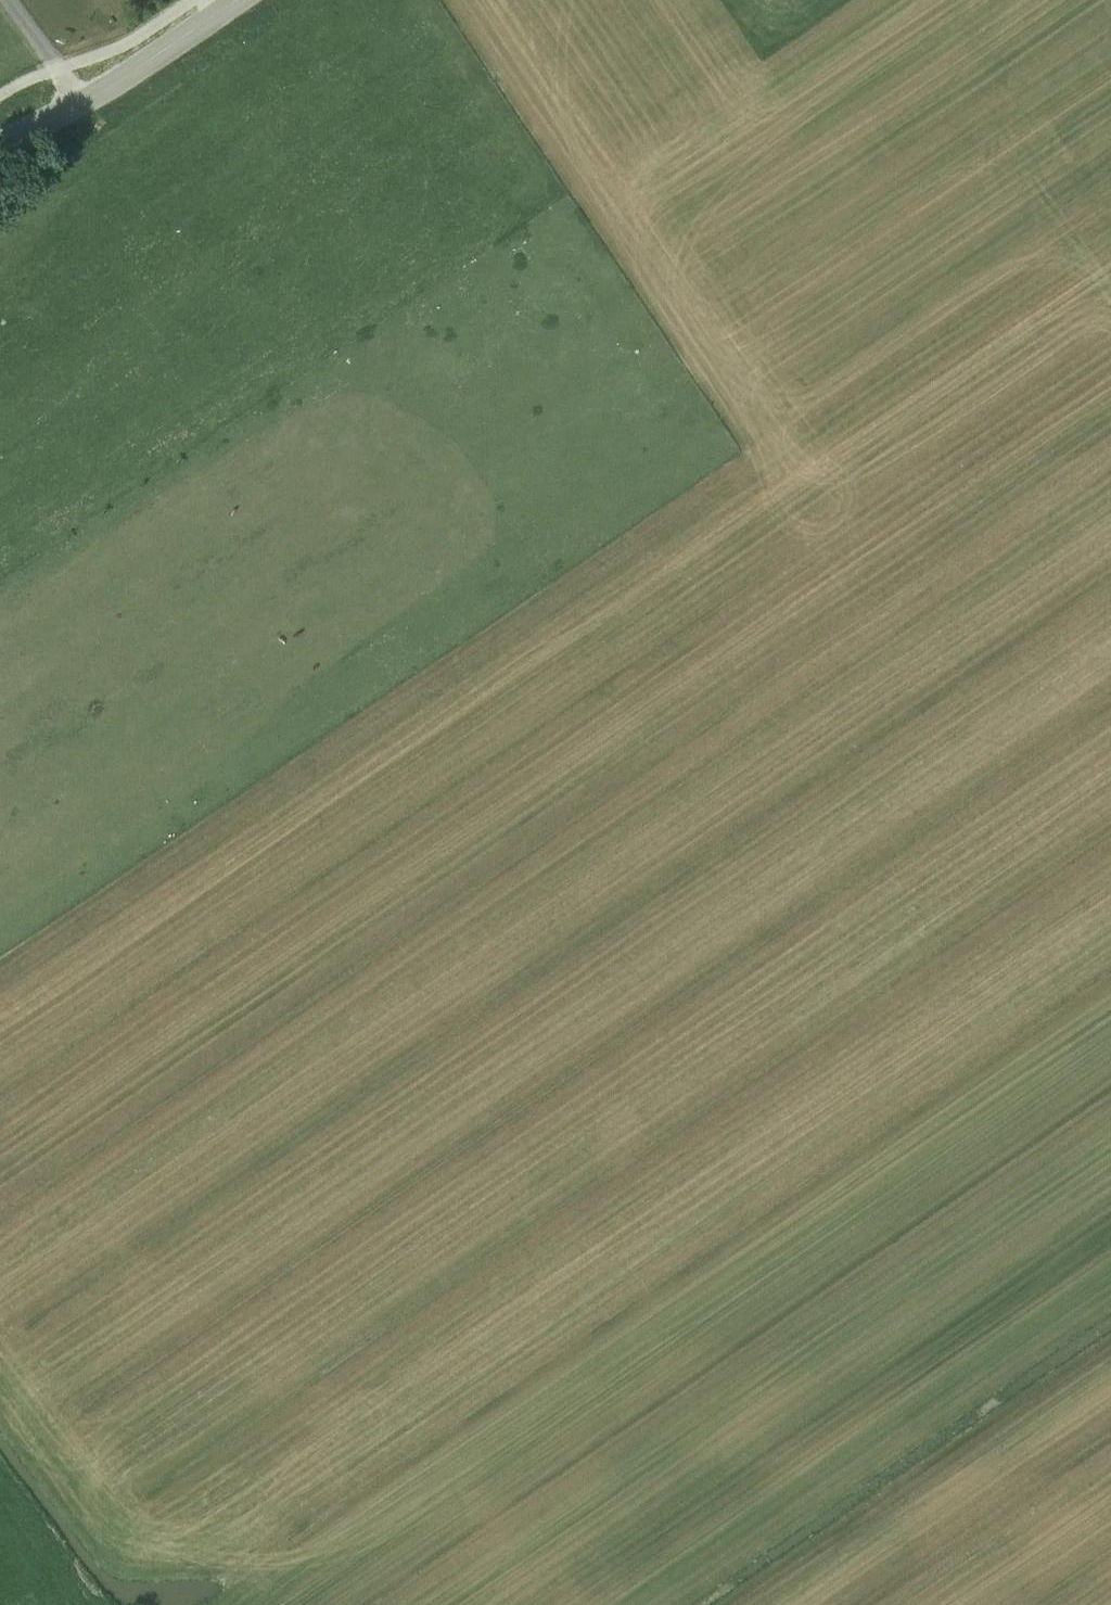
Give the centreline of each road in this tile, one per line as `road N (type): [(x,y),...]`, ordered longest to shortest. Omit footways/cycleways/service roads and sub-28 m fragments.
road 1 (tertiary): [(0,143),(81,103),(235,0)]

